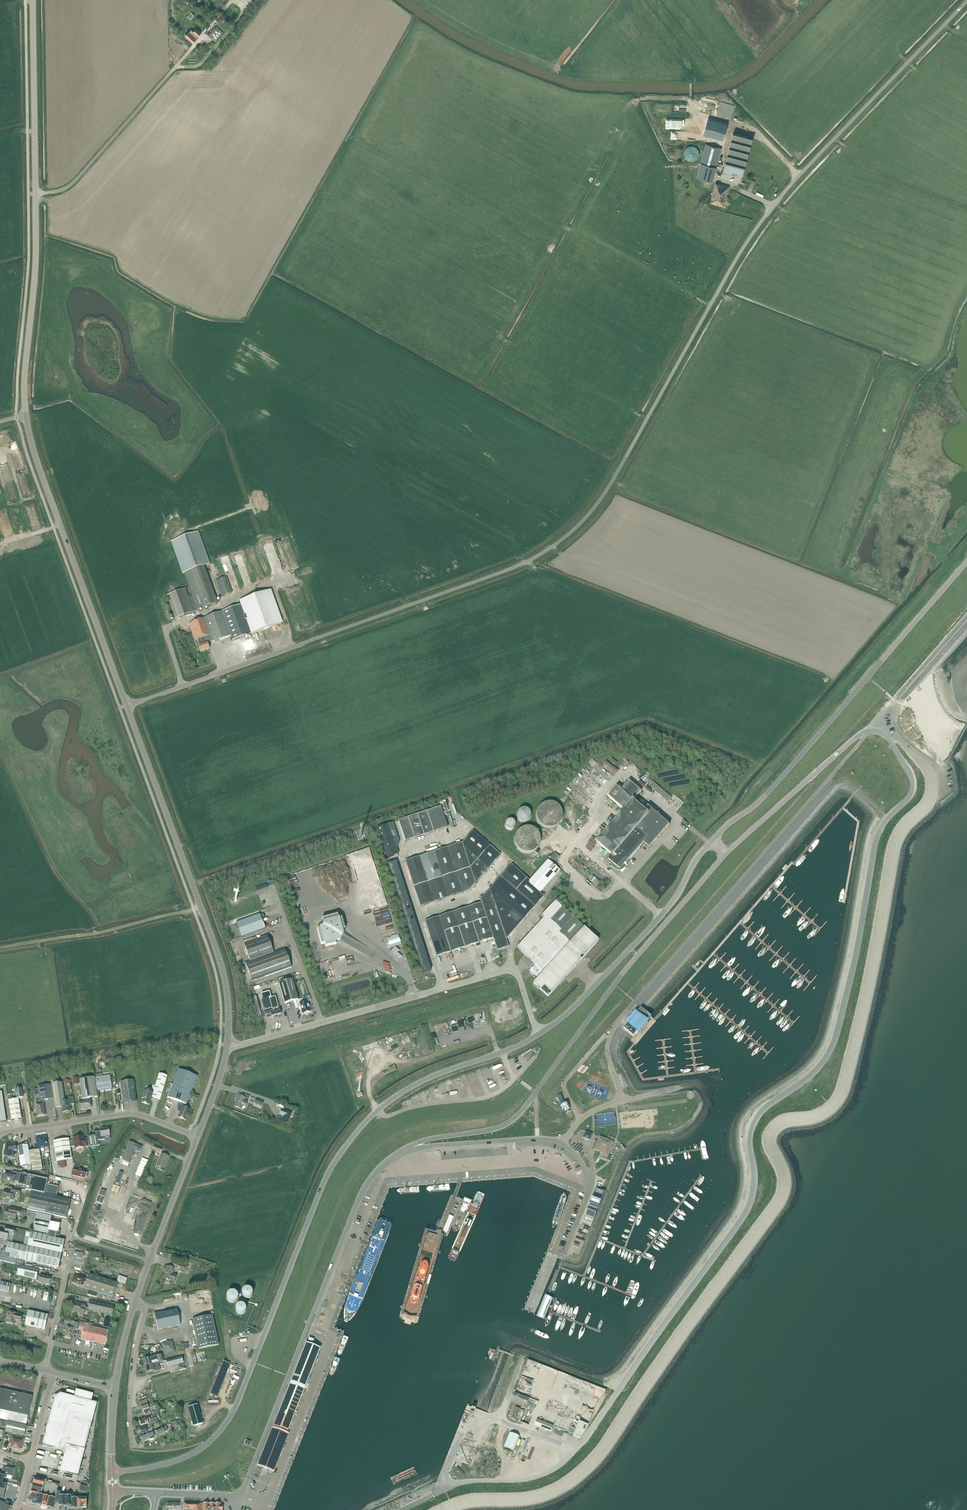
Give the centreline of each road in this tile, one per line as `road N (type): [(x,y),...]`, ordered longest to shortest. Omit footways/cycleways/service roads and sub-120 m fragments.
road 1 (unclassified): [(127,705),(527,562),(568,536),(596,507),(773,206),(966,2)]
road 2 (tertiary): [(112,1471),(177,1460),(223,1428),(327,1175),(366,1122),(422,1082),(540,1034)]
road 3 (unclassified): [(406,1148),(496,1128),(524,1110),(615,984),(728,852),(713,841)]
road 4 (unclassified): [(155,1493),(242,1492),(361,1195),(406,1148)]
road 5 (tertiary): [(25,416),(36,262),(33,0)]
road 6 (tertiary): [(713,841),(762,799),(966,562)]
road 7 (residential): [(227,1046),(502,973),(520,982),(540,1034)]
road 8 (tertiary): [(227,1046),(222,963),(127,705)]
road 9 (tertiary): [(127,705),(25,416)]
road 10 (unclassified): [(568,1246),(590,1185),(585,1166),(562,1143),(406,1148)]
road 11 (tertiary): [(540,1034),(655,923),(713,841)]
road 12 (track): [(201,907),(96,933),(0,946)]
road 13 (unclassified): [(0,1134),(134,1115),(189,1134)]
road 14 (tertiary): [(134,1304),(198,1137)]
road 15 (unclassified): [(131,1448),(146,1310),(134,1304)]

